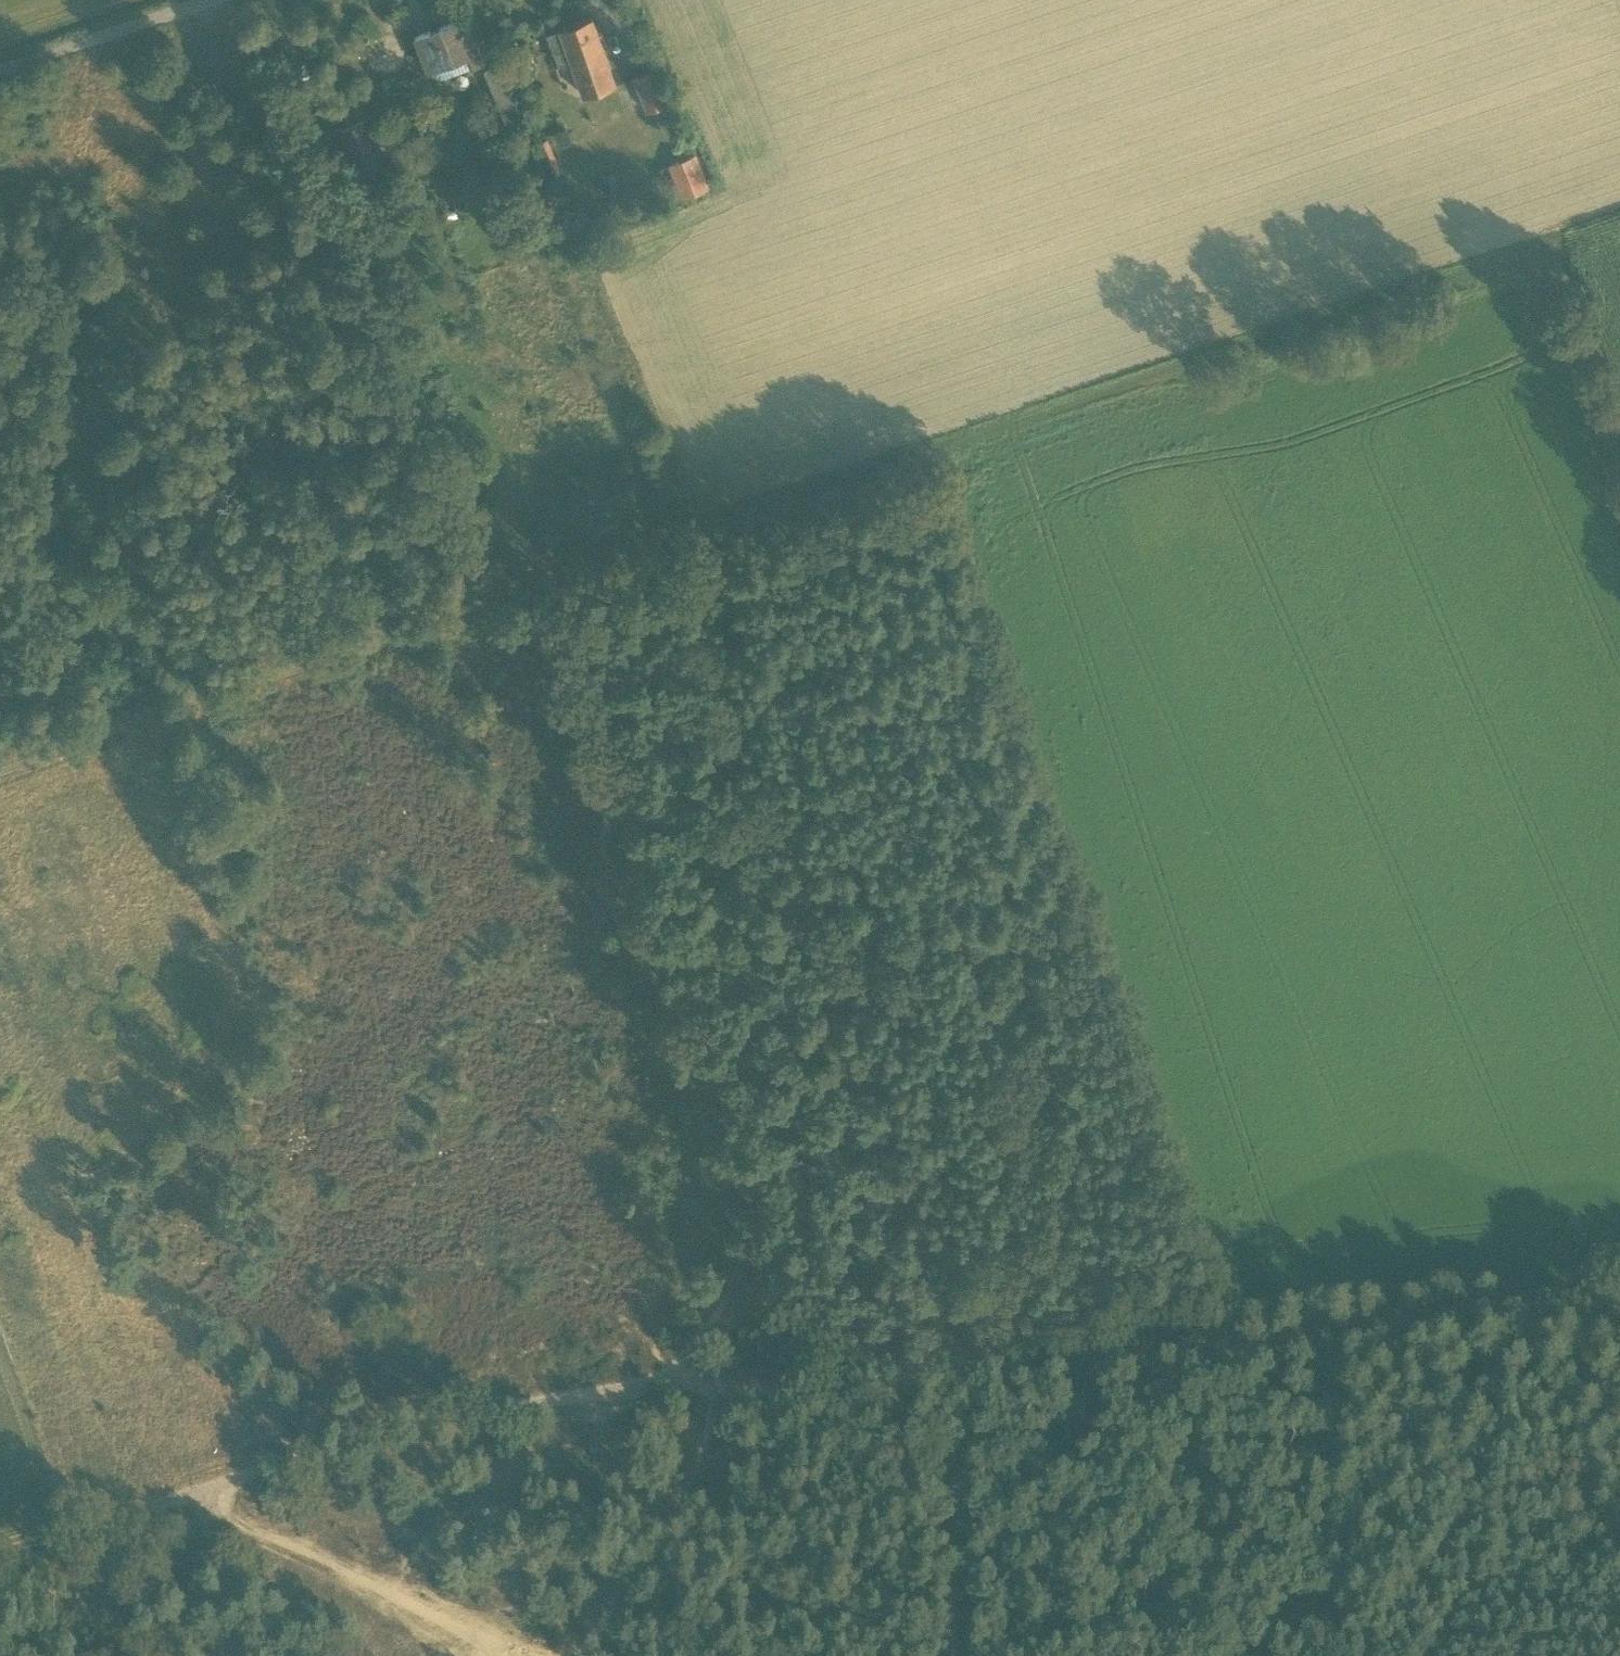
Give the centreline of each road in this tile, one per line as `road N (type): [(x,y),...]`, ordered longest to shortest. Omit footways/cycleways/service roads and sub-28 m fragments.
road 1 (track): [(1619,475),(1513,264),(0,759)]
road 2 (track): [(1619,1313),(741,1388)]
road 3 (track): [(741,1388),(496,1408),(0,1541)]
road 4 (unclassified): [(0,69),(198,0)]

